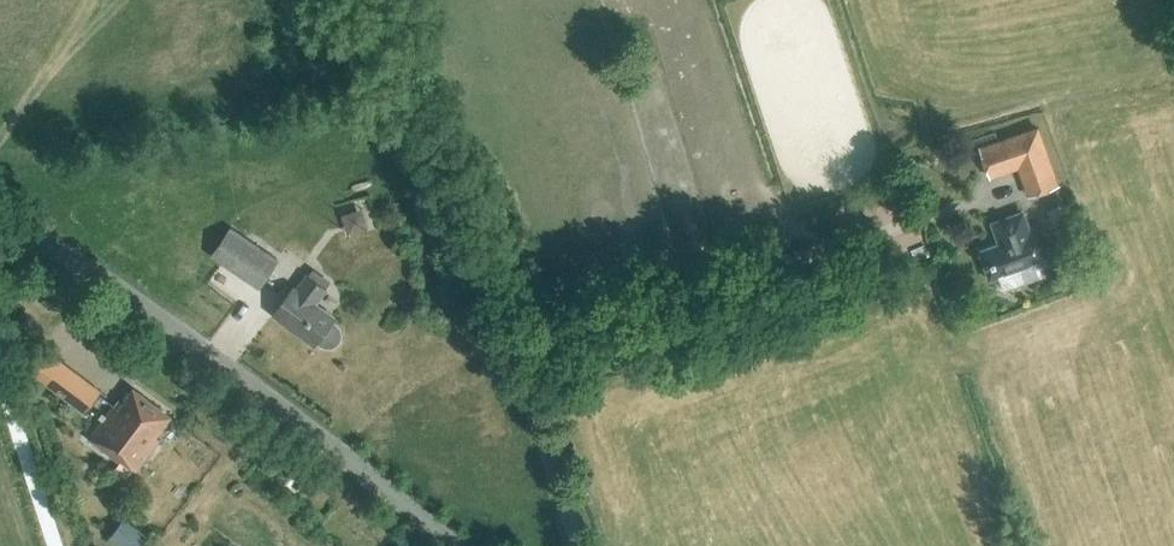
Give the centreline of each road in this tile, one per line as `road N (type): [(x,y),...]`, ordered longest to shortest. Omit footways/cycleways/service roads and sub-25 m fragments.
road 1 (unclassified): [(454,545),(108,280),(0,220)]
road 2 (track): [(56,545),(0,369)]

